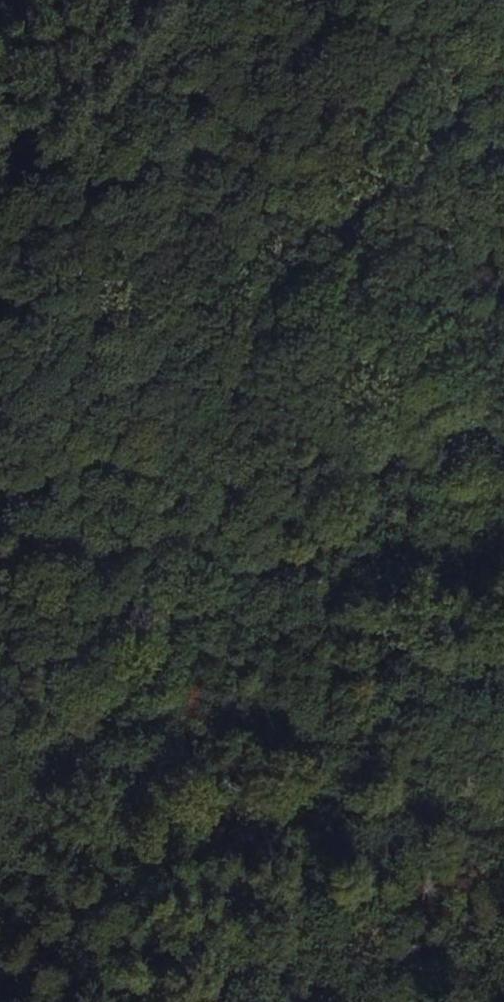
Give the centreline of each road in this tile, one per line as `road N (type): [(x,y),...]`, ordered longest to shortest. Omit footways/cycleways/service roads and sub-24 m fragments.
road 1 (track): [(503,948),(460,884),(503,741)]

